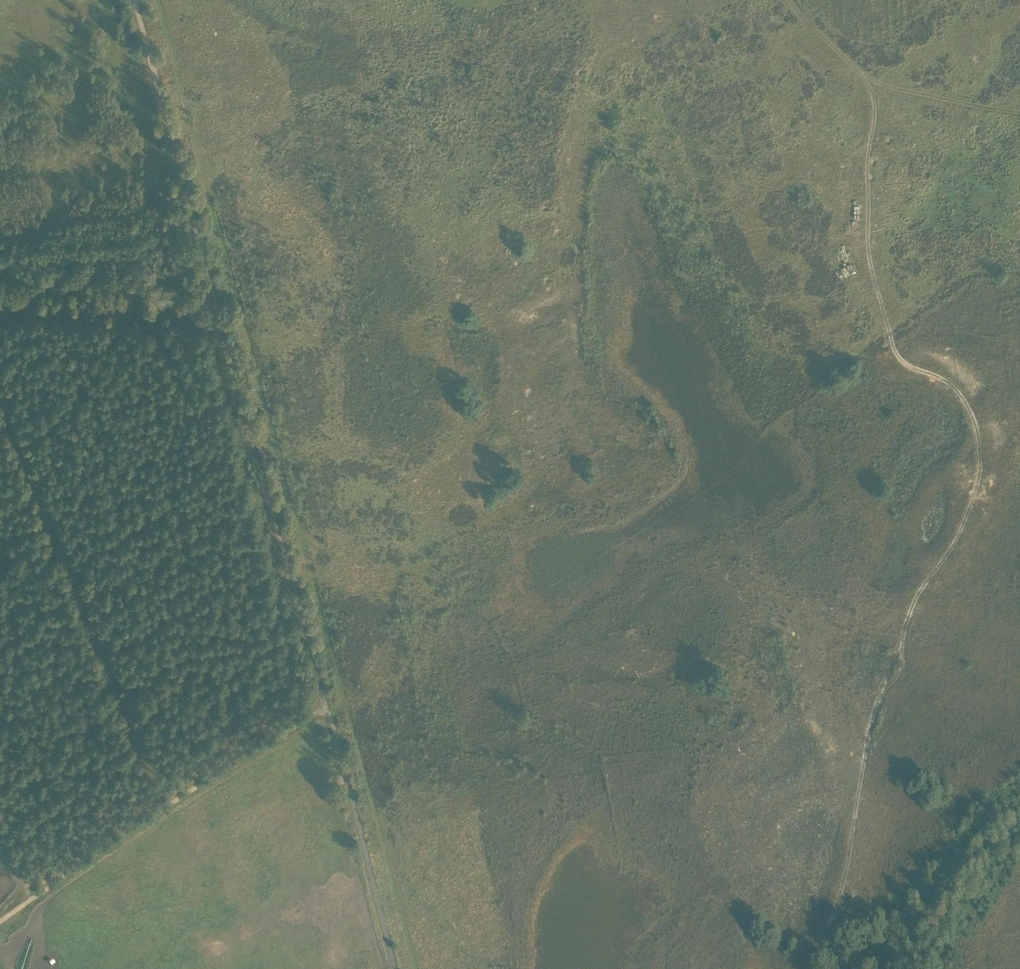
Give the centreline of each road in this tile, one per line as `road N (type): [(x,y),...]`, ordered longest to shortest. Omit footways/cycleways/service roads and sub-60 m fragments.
road 1 (track): [(136,0),(327,702)]

